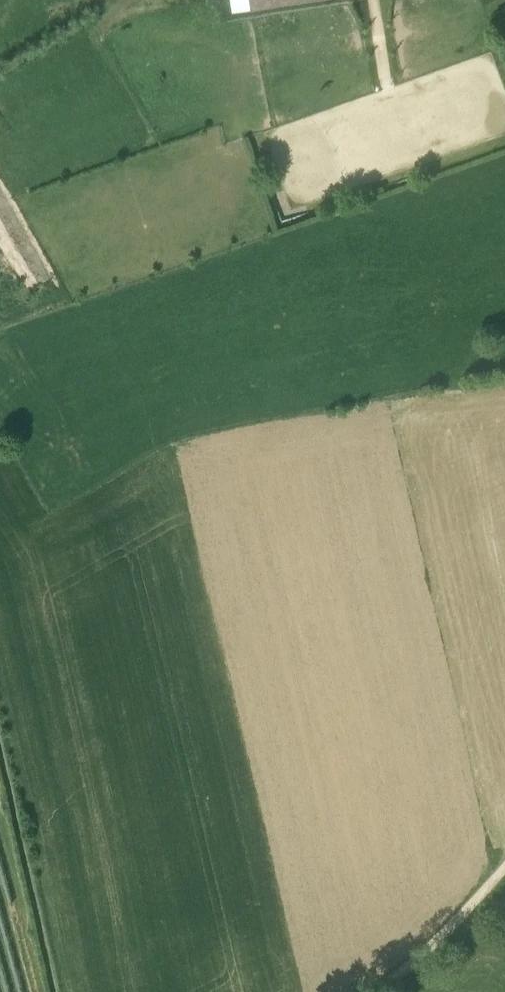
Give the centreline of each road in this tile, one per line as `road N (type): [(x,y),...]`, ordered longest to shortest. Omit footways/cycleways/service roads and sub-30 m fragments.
road 1 (track): [(378,991),(414,969),(500,875)]

